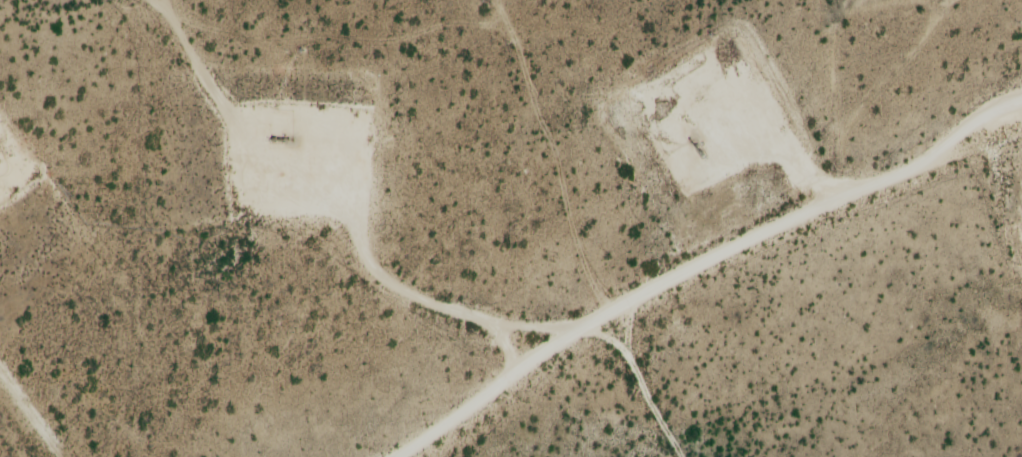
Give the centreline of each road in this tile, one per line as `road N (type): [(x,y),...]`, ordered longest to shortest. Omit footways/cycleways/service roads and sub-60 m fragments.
road 1 (residential): [(181,0),(268,95),(378,279),(425,312),(466,324),(546,321),(894,116),(1021,73)]
road 2 (residential): [(701,456),(673,392),(546,321),(340,456)]

